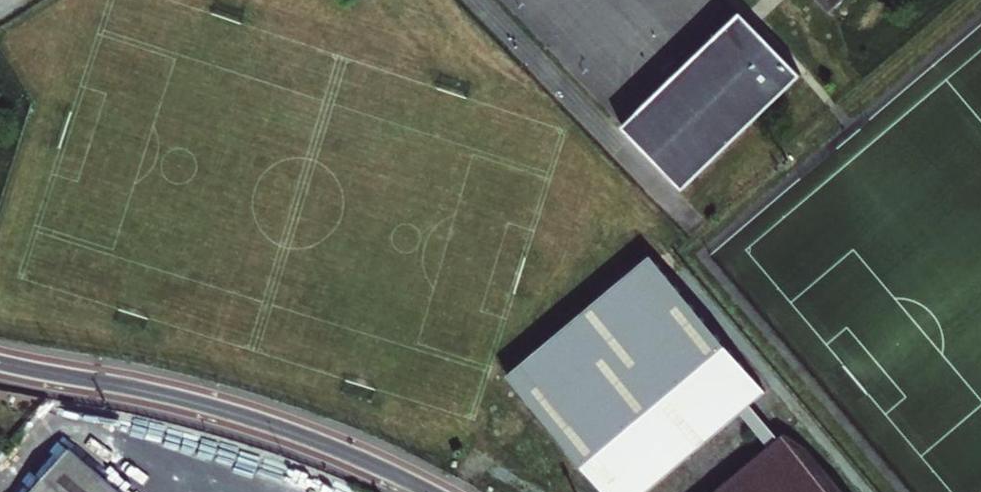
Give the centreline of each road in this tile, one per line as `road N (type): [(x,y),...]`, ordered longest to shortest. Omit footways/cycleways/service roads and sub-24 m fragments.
road 1 (secondary): [(432,491),(221,409),(0,363)]

